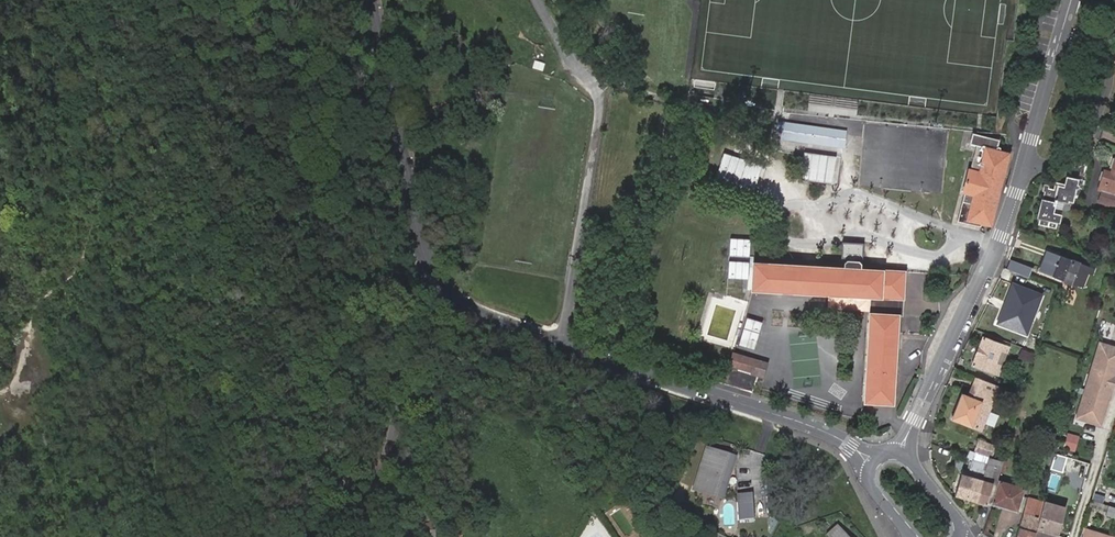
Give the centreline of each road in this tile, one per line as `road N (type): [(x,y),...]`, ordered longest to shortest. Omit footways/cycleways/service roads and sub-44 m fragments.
road 1 (residential): [(416,261),(456,305),(852,445)]
road 2 (residential): [(363,536),(391,423),(397,287),(416,261)]
road 3 (residential): [(365,0),(416,261)]
road 4 (residential): [(1015,194),(915,419)]
road 5 (residential): [(1015,194),(1072,168),(1091,136),(1099,75),(1051,66)]
road 6 (residential): [(1051,66),(1015,194)]

